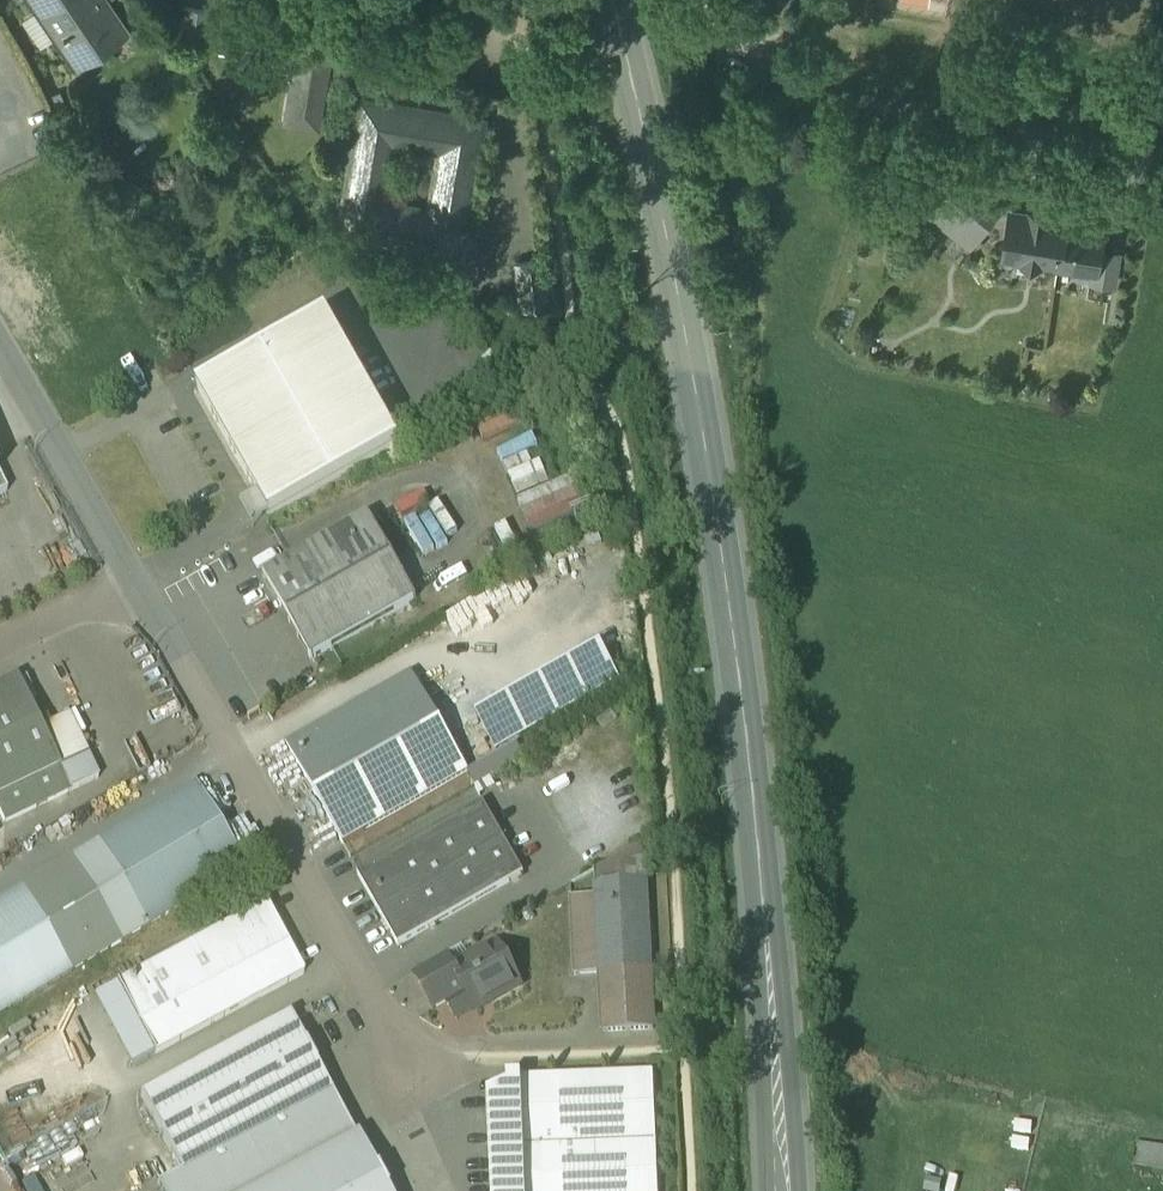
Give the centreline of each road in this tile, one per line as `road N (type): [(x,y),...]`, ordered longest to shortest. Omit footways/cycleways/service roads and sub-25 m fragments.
road 1 (primary): [(787,1190),(760,846),(722,521),(621,0)]
road 2 (residential): [(408,1062),(0,345)]
road 3 (unclassified): [(1162,156),(834,100),(783,86),(742,61),(735,47)]

